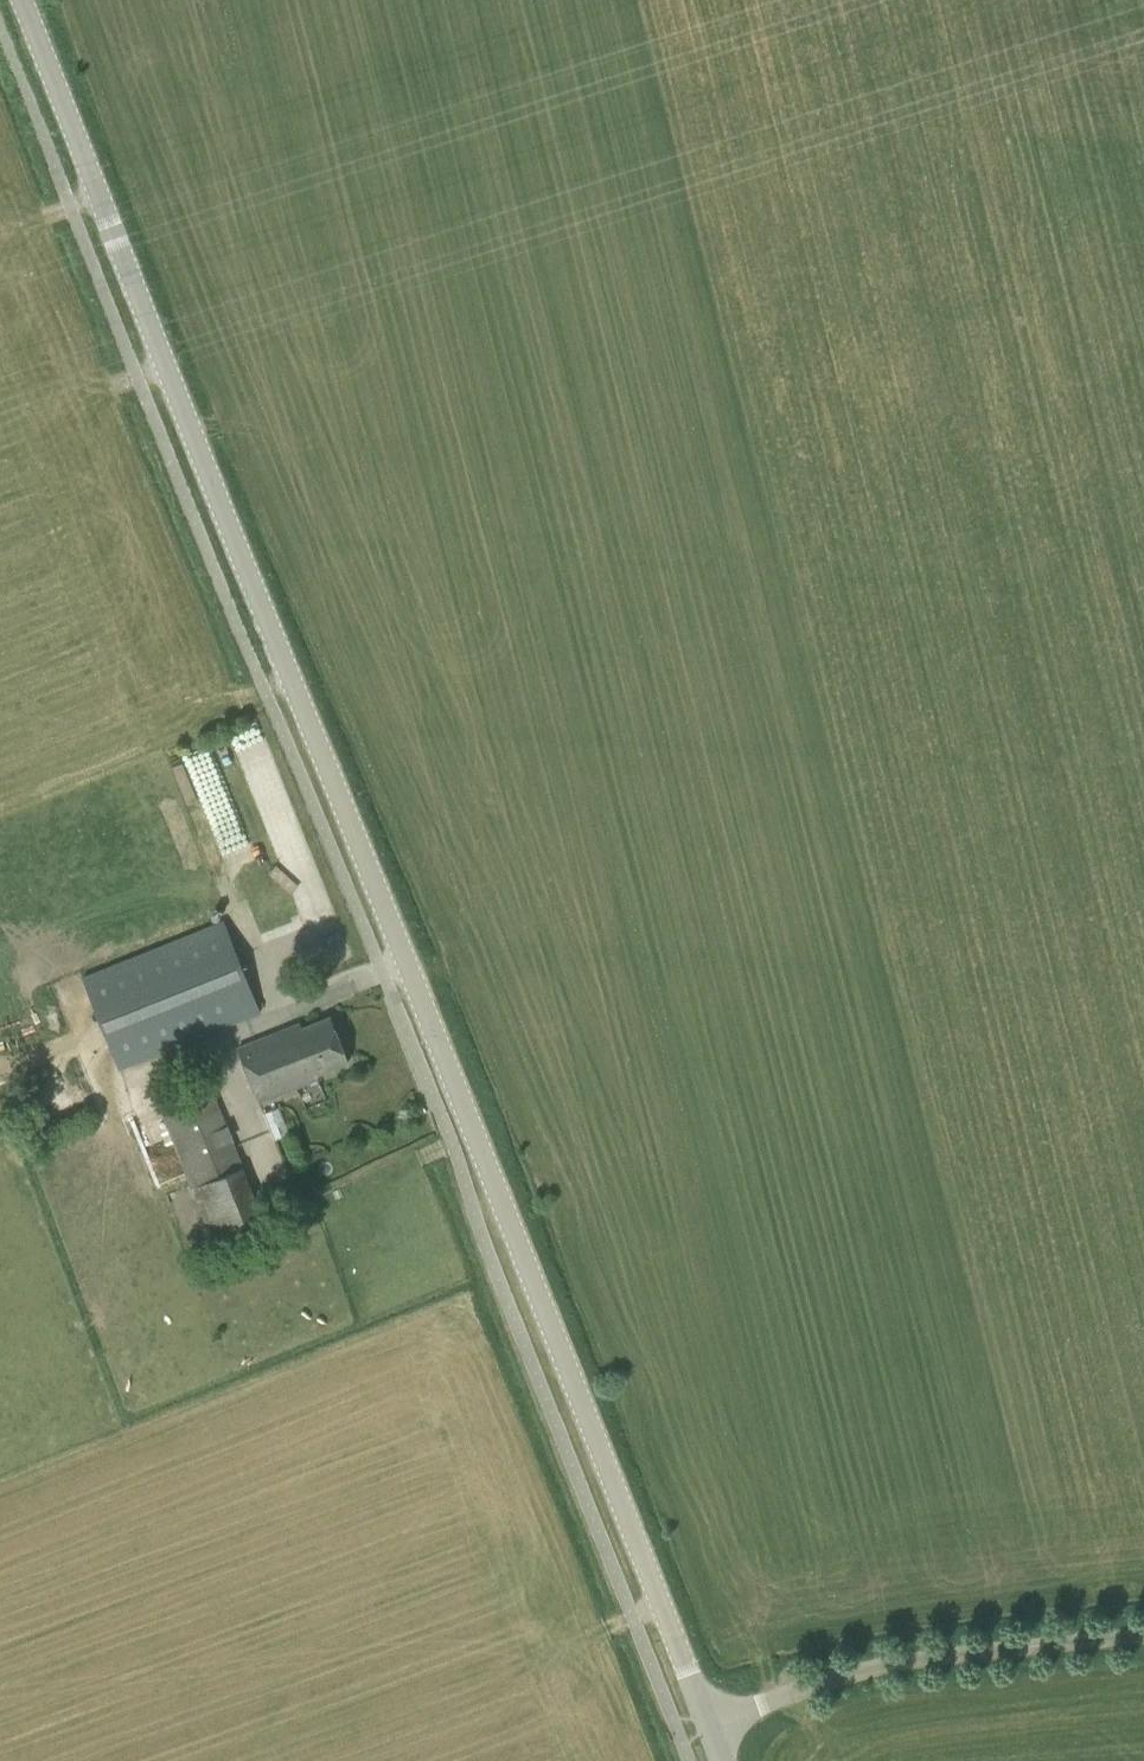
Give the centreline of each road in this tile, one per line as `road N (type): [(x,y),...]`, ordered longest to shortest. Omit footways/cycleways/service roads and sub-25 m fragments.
road 1 (tertiary): [(708,1721),(18,0)]
road 2 (unclassified): [(1143,1633),(936,1654),(708,1721)]

